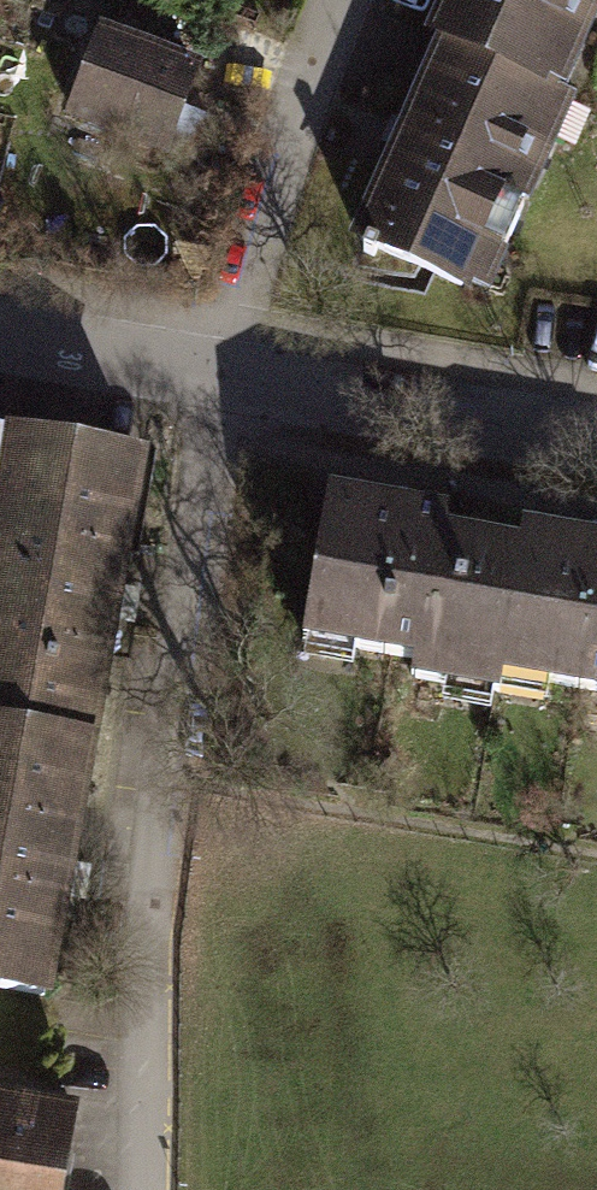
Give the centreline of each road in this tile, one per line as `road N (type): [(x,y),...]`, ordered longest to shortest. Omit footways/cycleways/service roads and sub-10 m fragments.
road 1 (residential): [(145,1189),(144,937),(218,374)]
road 2 (residential): [(342,0),(218,374)]
road 3 (residential): [(218,374),(596,431)]
road 4 (residential): [(0,336),(218,374)]

